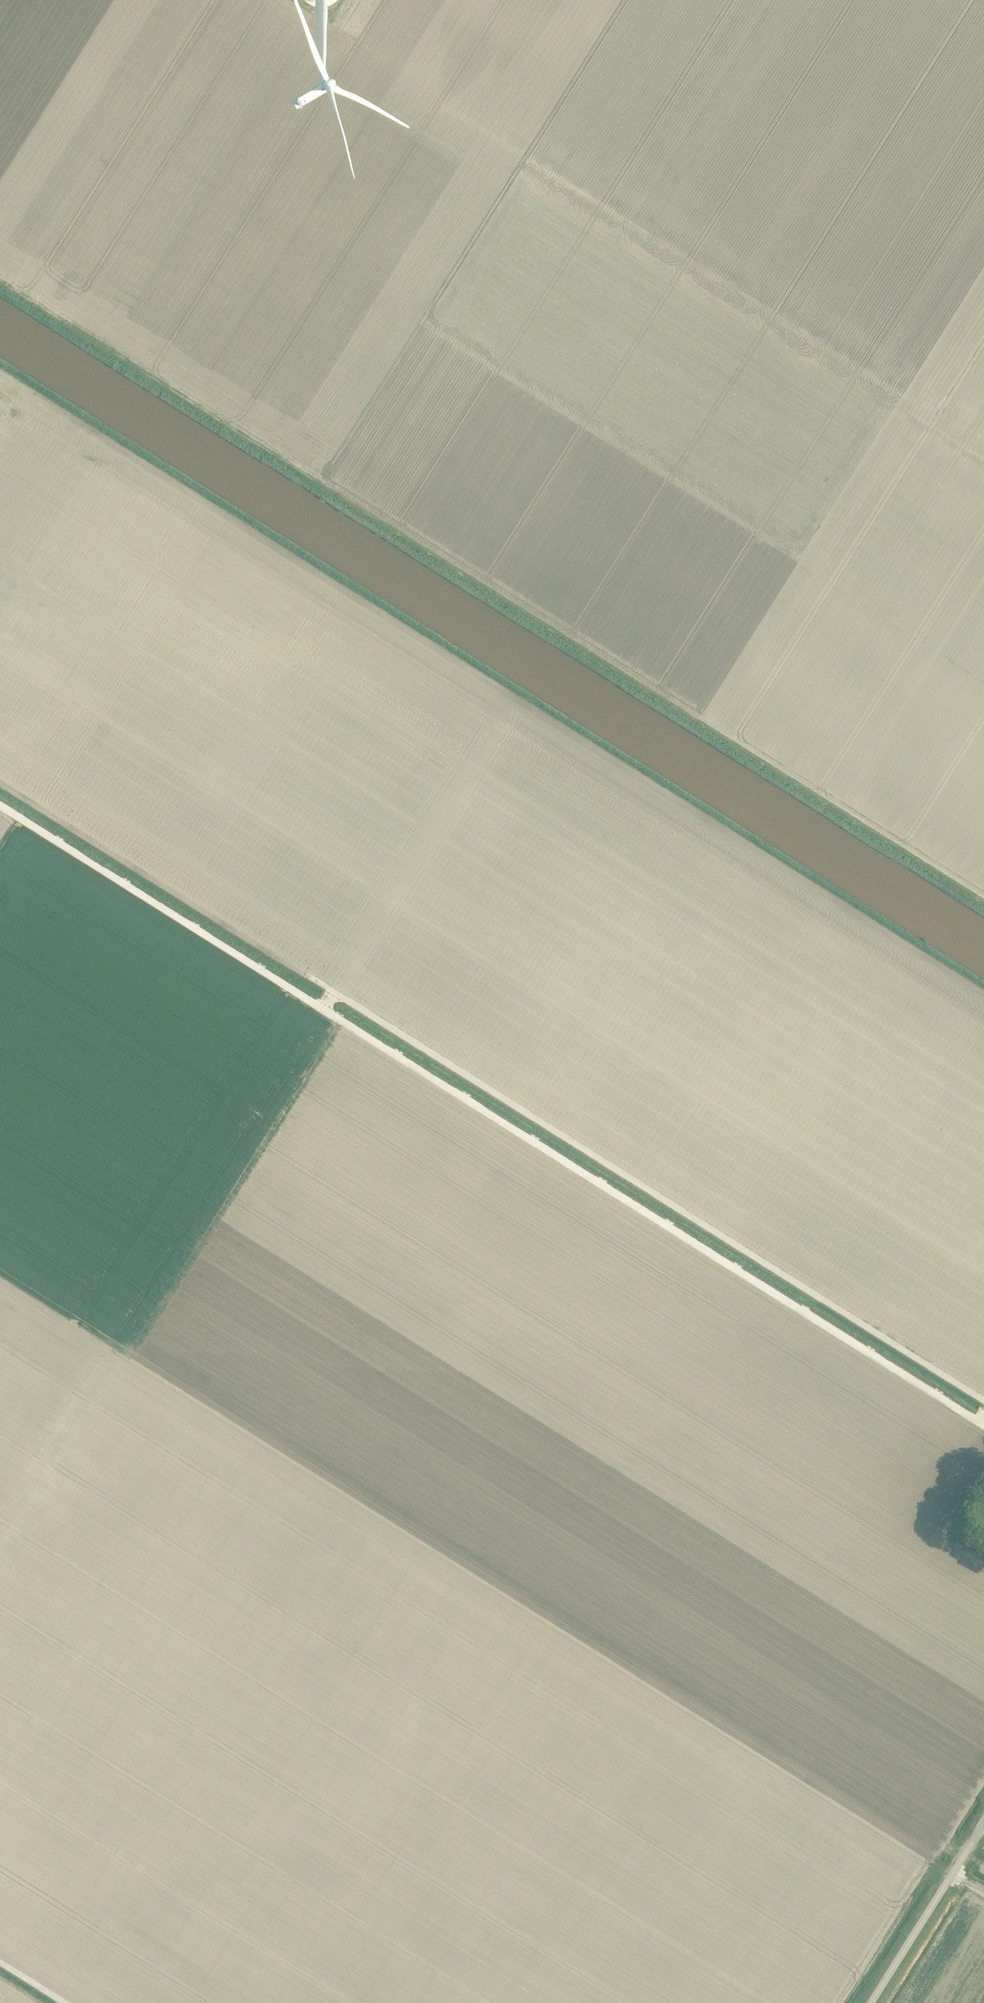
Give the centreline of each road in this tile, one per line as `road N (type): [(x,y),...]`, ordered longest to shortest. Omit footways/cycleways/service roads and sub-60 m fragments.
road 1 (unclassified): [(871,2002),(983,1828)]

